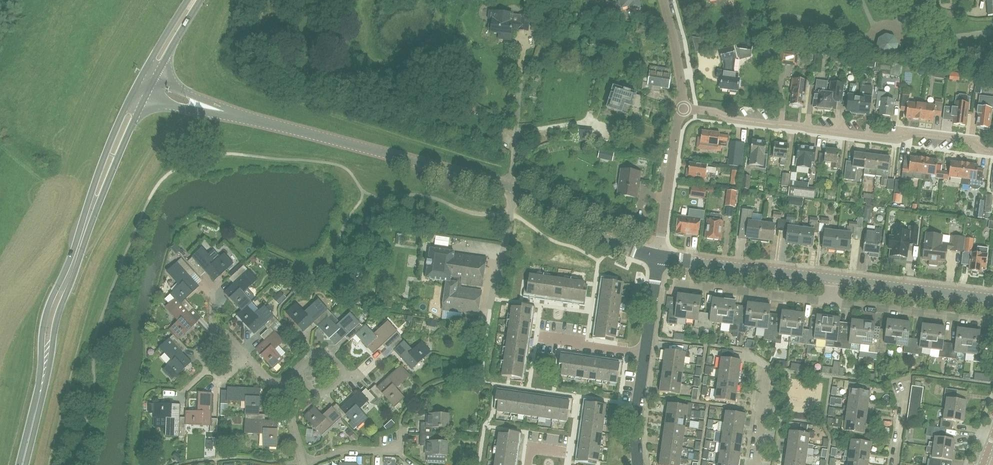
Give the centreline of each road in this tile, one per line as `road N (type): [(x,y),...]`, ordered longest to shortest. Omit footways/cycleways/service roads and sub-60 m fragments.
road 1 (primary): [(22,464),(52,311),(143,84)]
road 2 (tertiary): [(512,185),(143,84)]
road 3 (residential): [(992,151),(969,139),(863,134),(683,108)]
road 4 (unclassified): [(482,381),(512,185)]
road 5 (residential): [(992,323),(826,301)]
road 6 (tertiary): [(659,258),(610,241),(512,185)]
road 7 (tertiary): [(992,300),(829,277)]
road 8 (residential): [(659,258),(683,108)]
road 9 (tertiary): [(829,277),(686,261)]
road 10 (residential): [(826,301),(684,282)]

